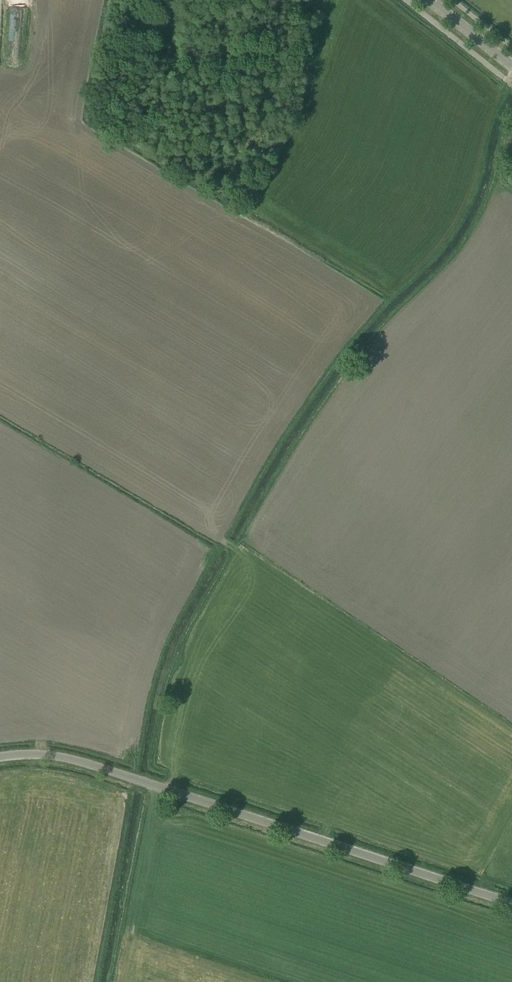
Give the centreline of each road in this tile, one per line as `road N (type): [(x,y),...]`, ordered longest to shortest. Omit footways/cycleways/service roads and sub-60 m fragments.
road 1 (unclassified): [(0,759),(94,767),(511,905)]

